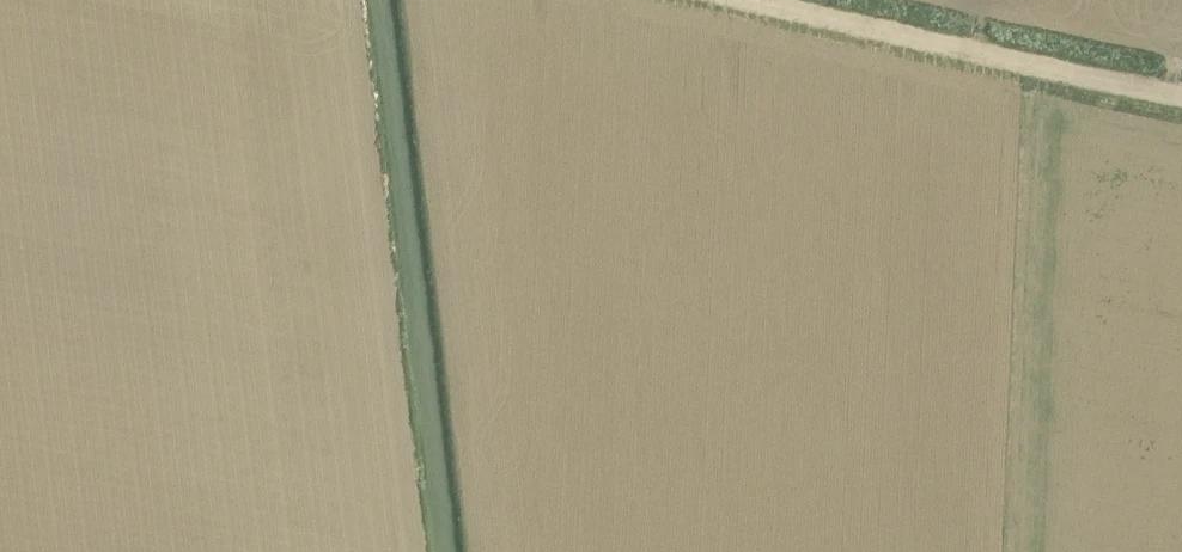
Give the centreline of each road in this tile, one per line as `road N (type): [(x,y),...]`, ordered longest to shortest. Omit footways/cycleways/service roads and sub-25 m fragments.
road 1 (track): [(1181,91),(776,0)]

